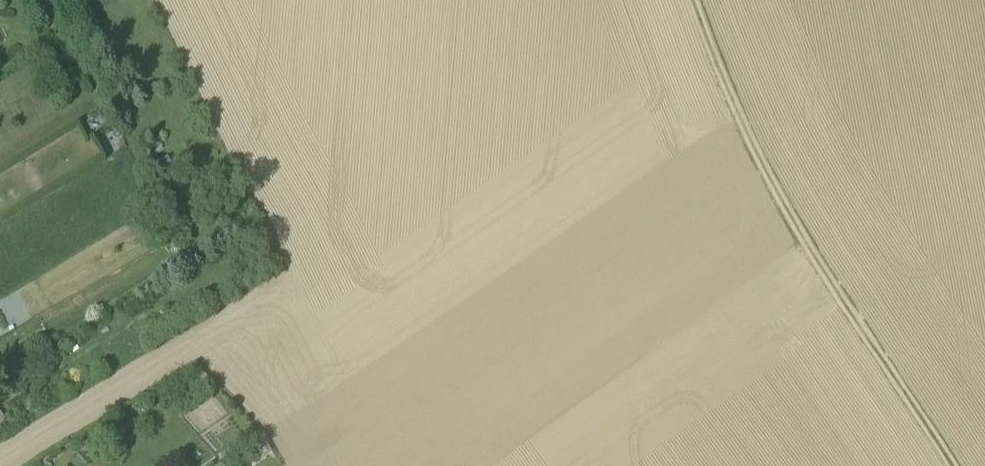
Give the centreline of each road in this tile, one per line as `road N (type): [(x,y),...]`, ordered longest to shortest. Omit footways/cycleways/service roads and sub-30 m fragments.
road 1 (track): [(692,0),(739,126),(780,207),(941,465)]

